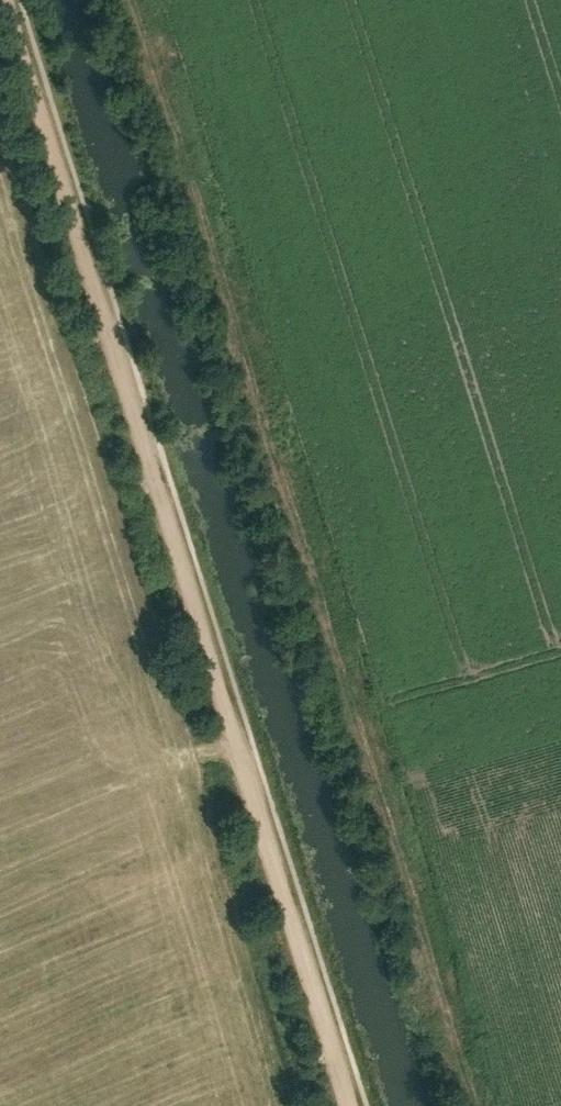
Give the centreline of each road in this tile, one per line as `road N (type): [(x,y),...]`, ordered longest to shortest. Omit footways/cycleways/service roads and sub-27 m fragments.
road 1 (track): [(119,0),(466,1105)]
road 2 (track): [(4,0),(348,1105)]

